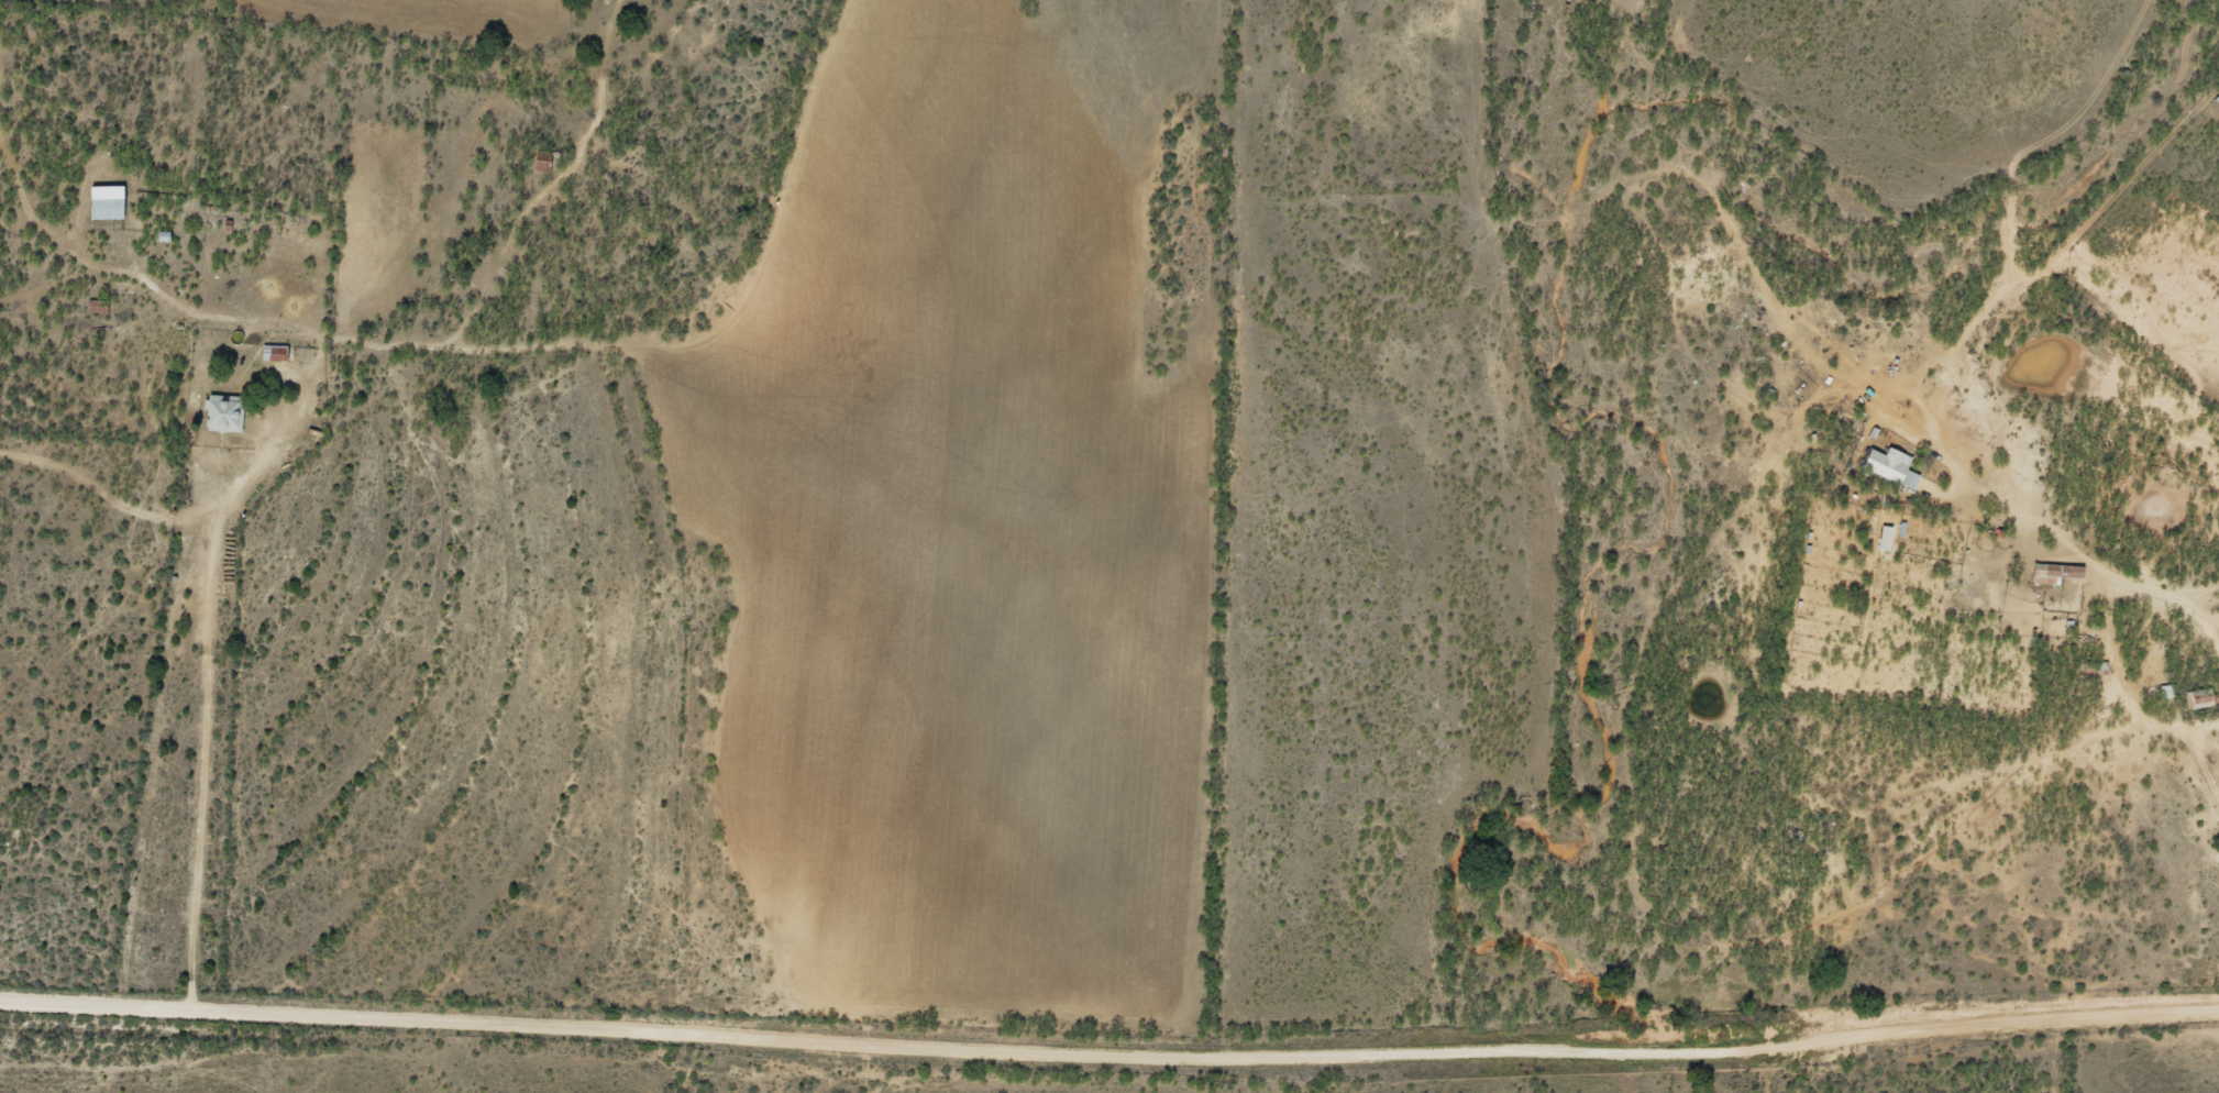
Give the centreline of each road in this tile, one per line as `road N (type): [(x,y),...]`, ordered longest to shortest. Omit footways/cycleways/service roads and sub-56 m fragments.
road 1 (tertiary): [(2218,1017),(1975,1029),(1757,1055),(1290,1061),(981,1057),(0,1008)]
road 2 (track): [(187,1017),(213,543),(279,412)]
road 3 (residential): [(2218,664),(2197,614),(2095,573),(2002,495),(1919,443)]

